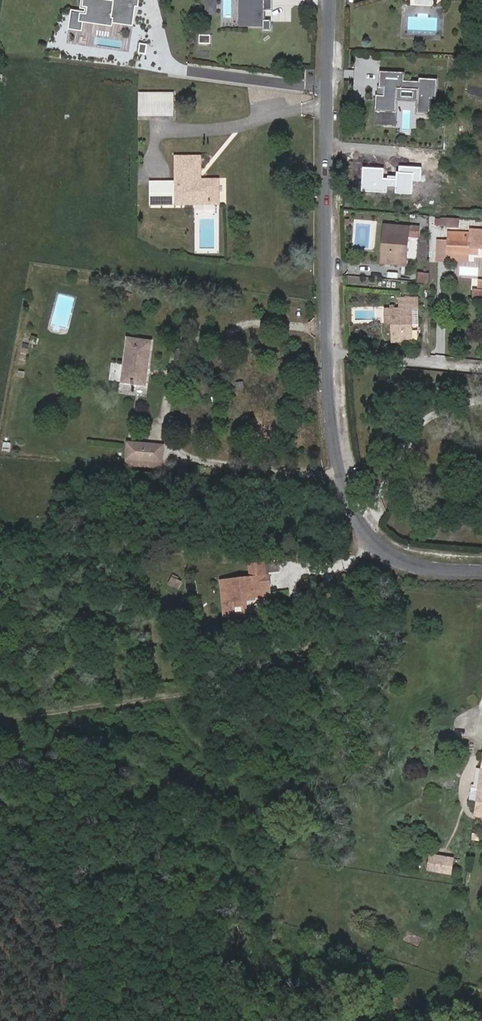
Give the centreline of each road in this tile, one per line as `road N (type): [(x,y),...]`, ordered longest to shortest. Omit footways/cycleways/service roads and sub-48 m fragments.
road 1 (tertiary): [(332,0),(328,343),(343,485),(361,530),(394,559),(481,570)]
road 2 (track): [(367,537),(343,645),(332,669),(312,680),(0,719)]
road 3 (track): [(205,1020),(240,896),(241,803),(165,698)]

